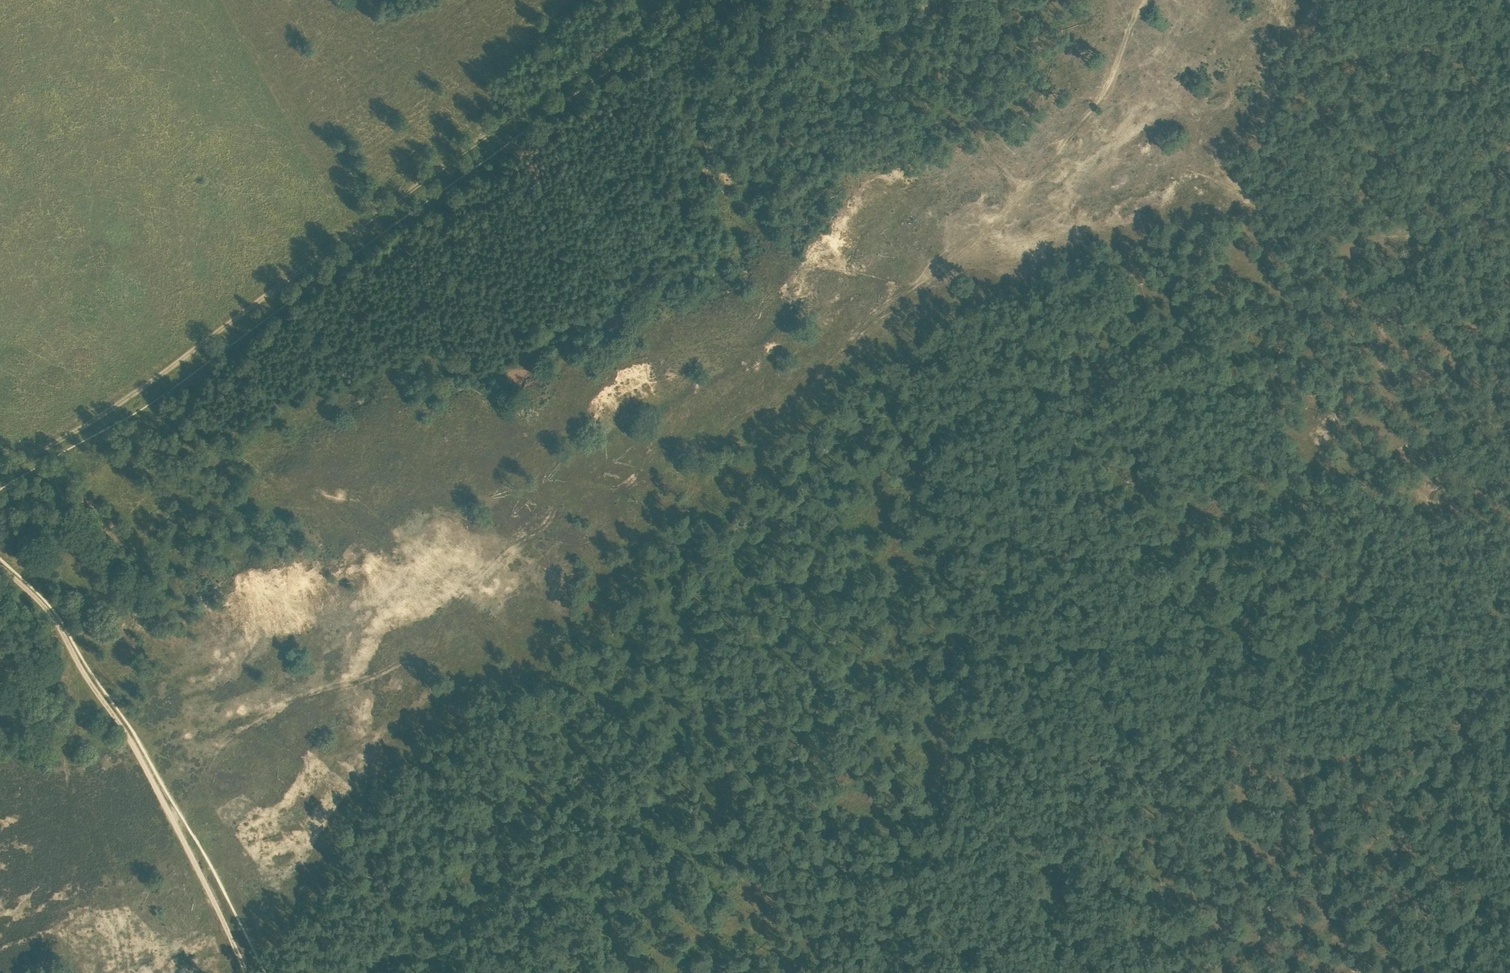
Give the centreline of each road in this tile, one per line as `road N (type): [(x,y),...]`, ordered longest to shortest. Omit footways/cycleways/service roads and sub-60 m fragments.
road 1 (track): [(0,472),(125,397),(673,0)]
road 2 (track): [(1144,0),(1099,104),(1034,177),(1019,179),(837,0)]
road 3 (track): [(0,568),(57,630),(110,707),(247,972)]

